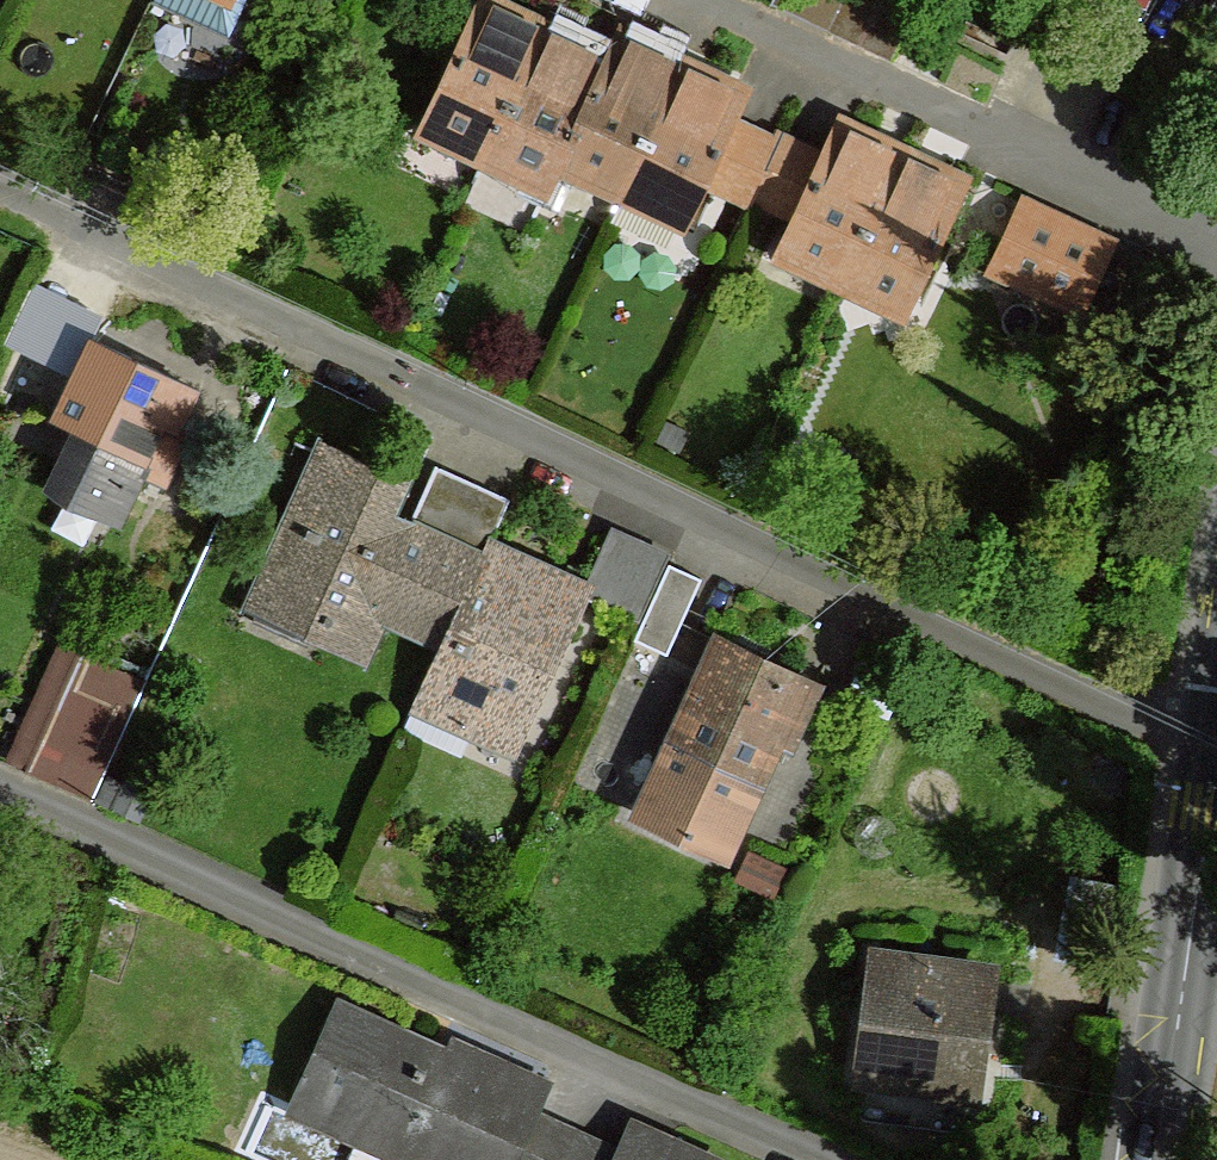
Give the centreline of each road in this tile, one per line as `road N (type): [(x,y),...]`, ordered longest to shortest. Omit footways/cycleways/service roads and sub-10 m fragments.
road 1 (residential): [(1216,748),(0,187)]
road 2 (residential): [(1216,240),(701,0)]
road 3 (secondary): [(1161,1159),(1216,748)]

